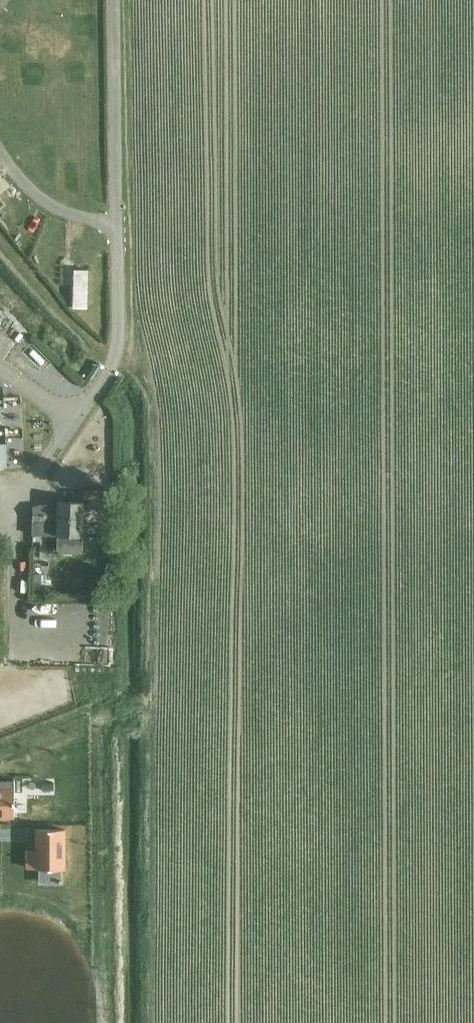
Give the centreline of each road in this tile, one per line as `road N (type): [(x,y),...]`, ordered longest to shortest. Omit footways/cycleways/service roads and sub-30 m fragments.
road 1 (unclassified): [(115,0),(112,370)]
road 2 (residential): [(19,531),(19,662)]
road 3 (residential): [(77,422),(19,496),(19,531)]

